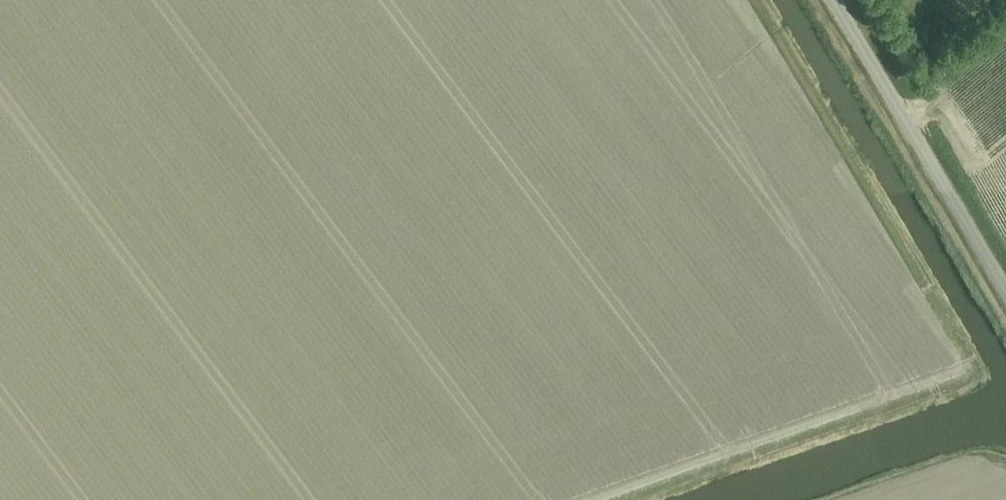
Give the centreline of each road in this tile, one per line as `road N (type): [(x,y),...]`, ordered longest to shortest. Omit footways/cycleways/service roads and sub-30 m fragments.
road 1 (unclassified): [(1005,294),(834,0)]
road 2 (track): [(865,499),(961,470),(1005,487)]

